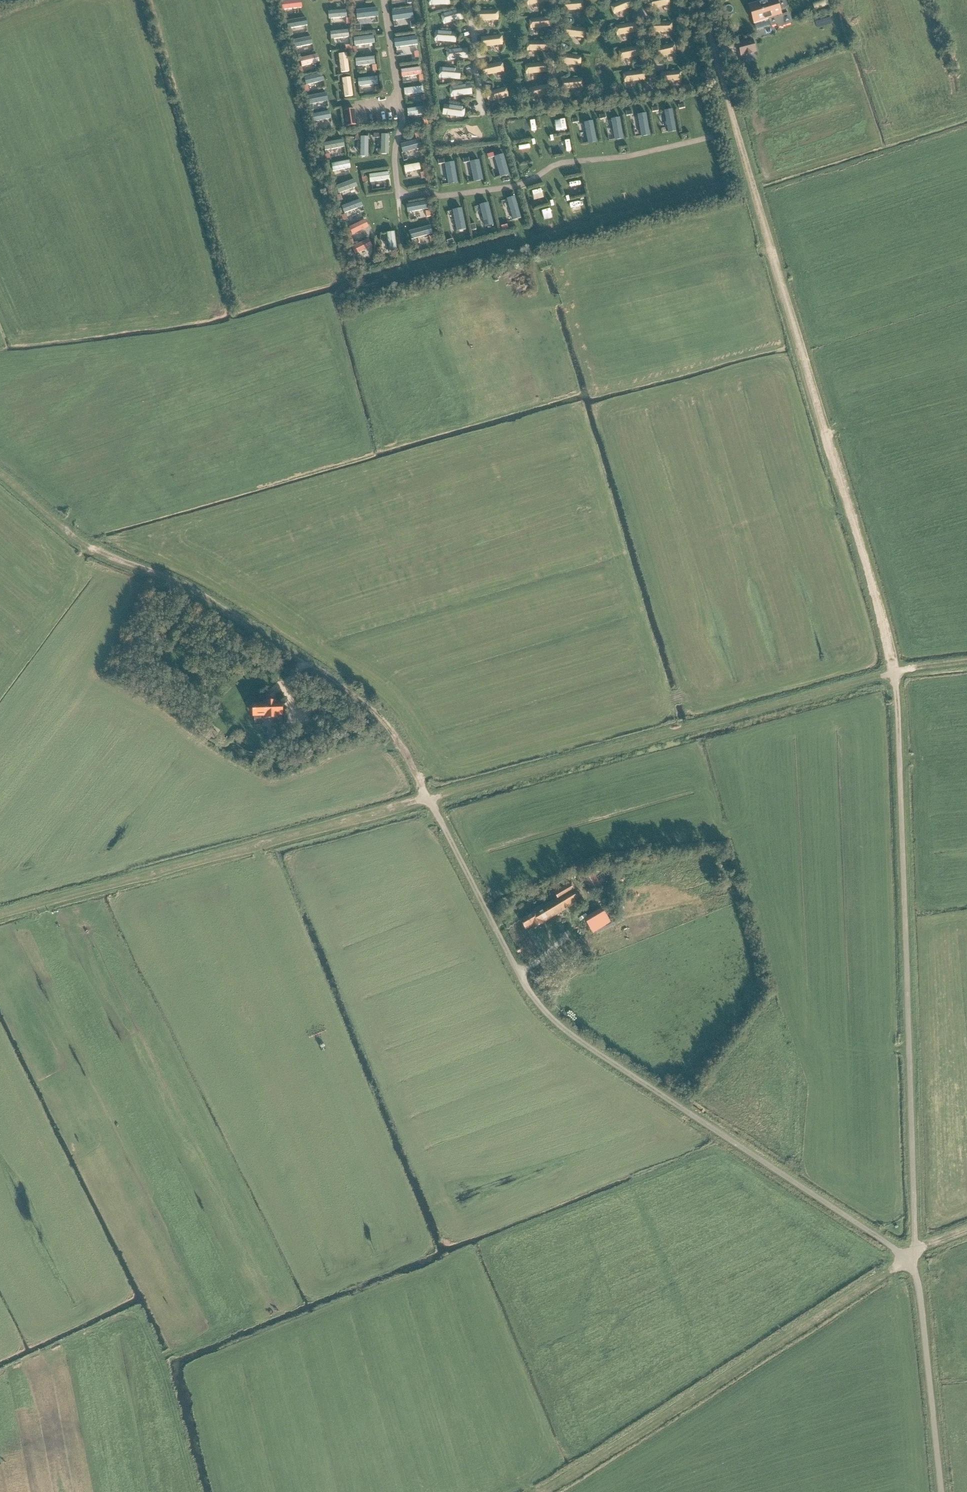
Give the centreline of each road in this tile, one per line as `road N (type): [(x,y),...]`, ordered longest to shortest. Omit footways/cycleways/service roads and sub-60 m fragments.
road 1 (track): [(894,672),(704,0)]
road 2 (unclassified): [(908,1258),(548,1020),(429,799)]
road 3 (unclassified): [(908,1258),(915,1238),(894,672)]
road 4 (track): [(429,799),(397,739),(349,692),(193,592),(96,551),(0,473)]
road 5 (track): [(894,672),(429,799)]
road 6 (track): [(429,799),(0,916)]
road 7 (track): [(908,1258),(541,1491)]
road 8 (unclassified): [(938,1491),(919,1287),(908,1258)]

